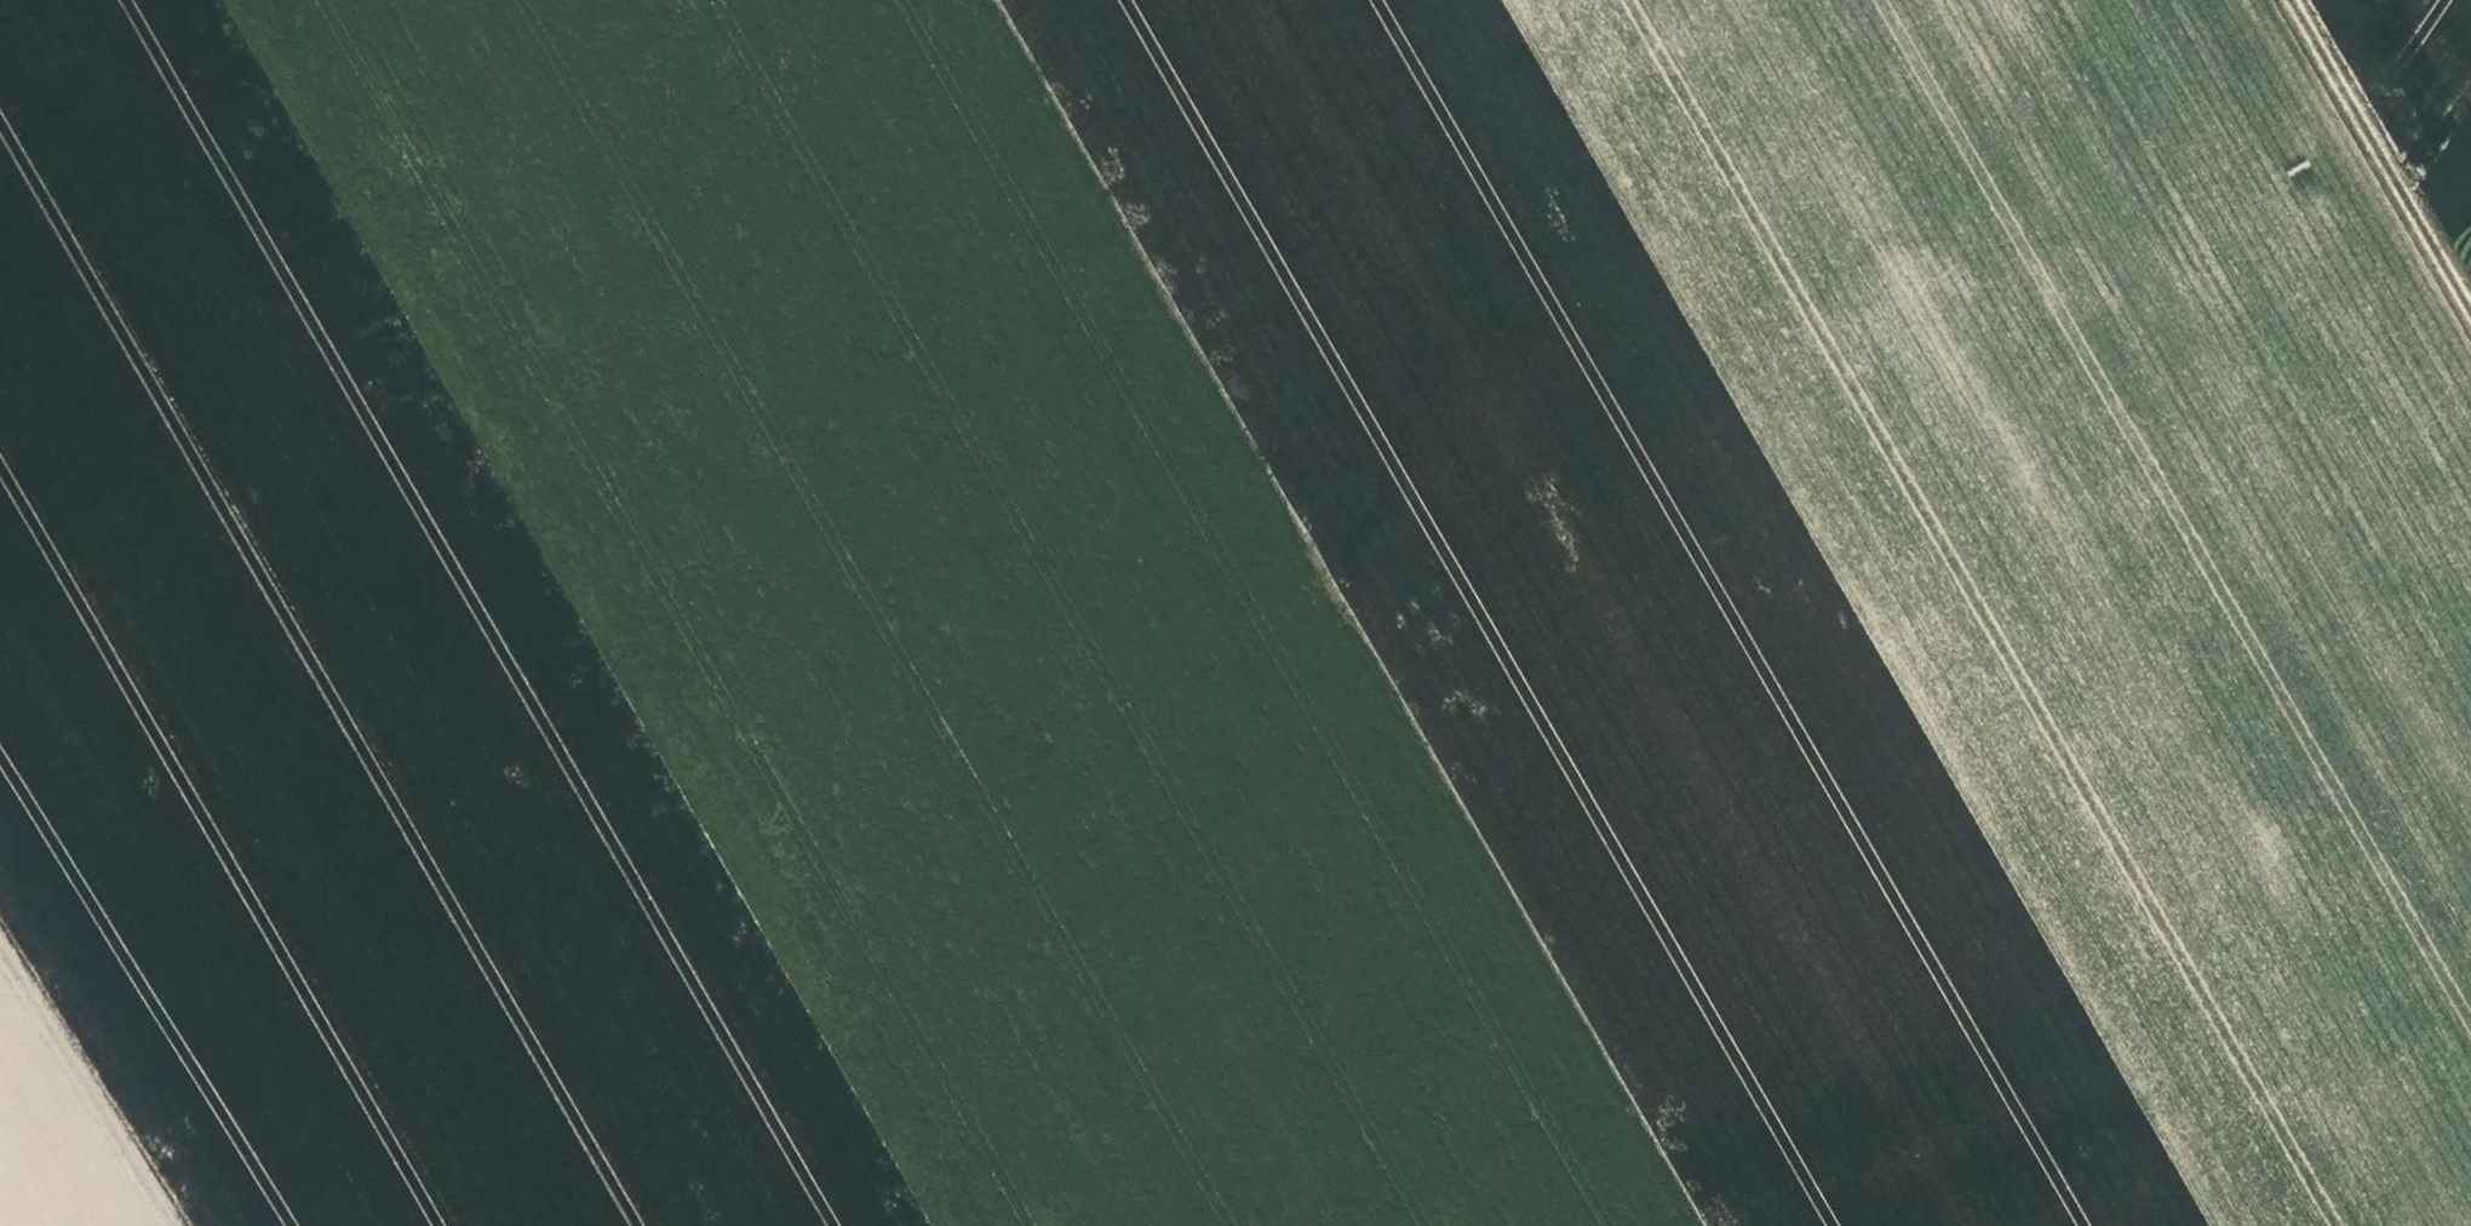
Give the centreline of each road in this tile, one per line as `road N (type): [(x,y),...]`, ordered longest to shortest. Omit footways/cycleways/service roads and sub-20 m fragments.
road 1 (track): [(2470,306),(2296,0)]
road 2 (track): [(0,937),(171,1225)]

